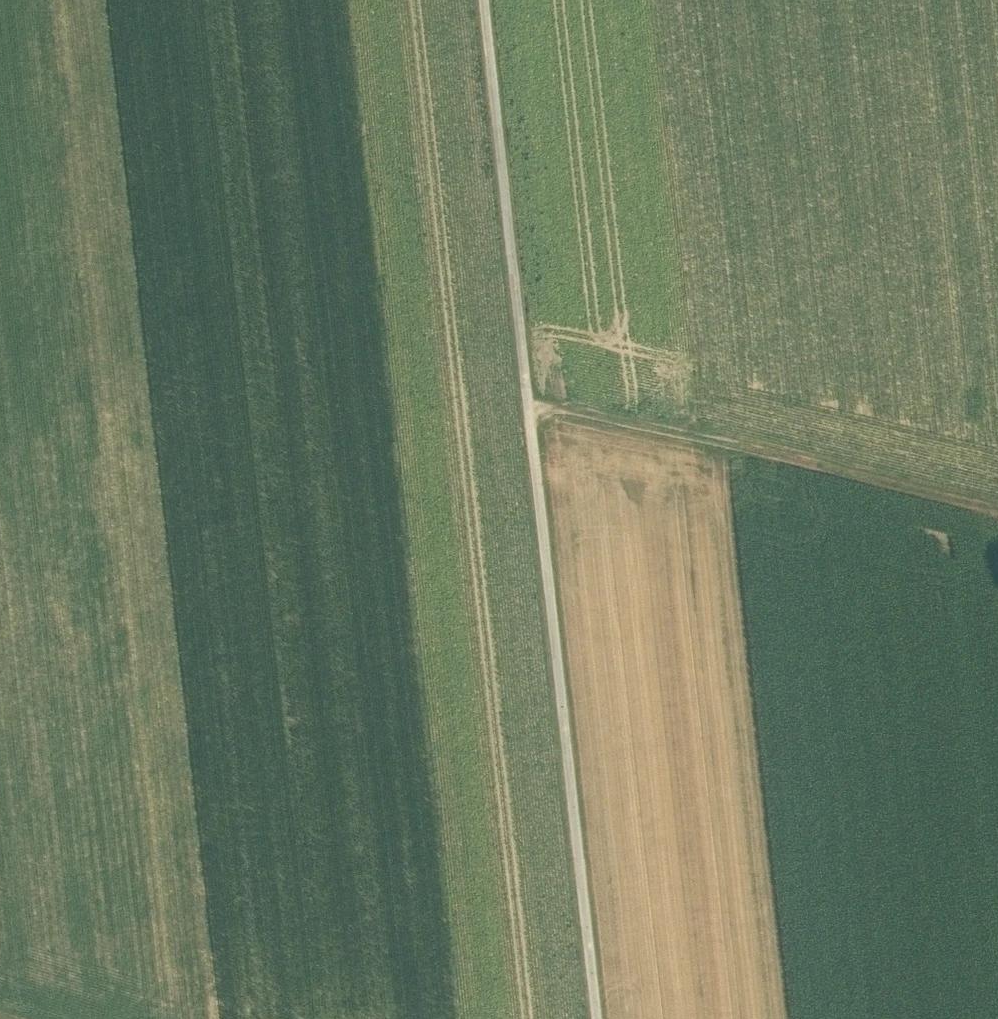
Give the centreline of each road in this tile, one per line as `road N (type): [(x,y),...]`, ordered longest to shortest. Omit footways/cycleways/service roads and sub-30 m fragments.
road 1 (track): [(598,1018),(496,0)]
road 2 (track): [(542,419),(997,528)]

